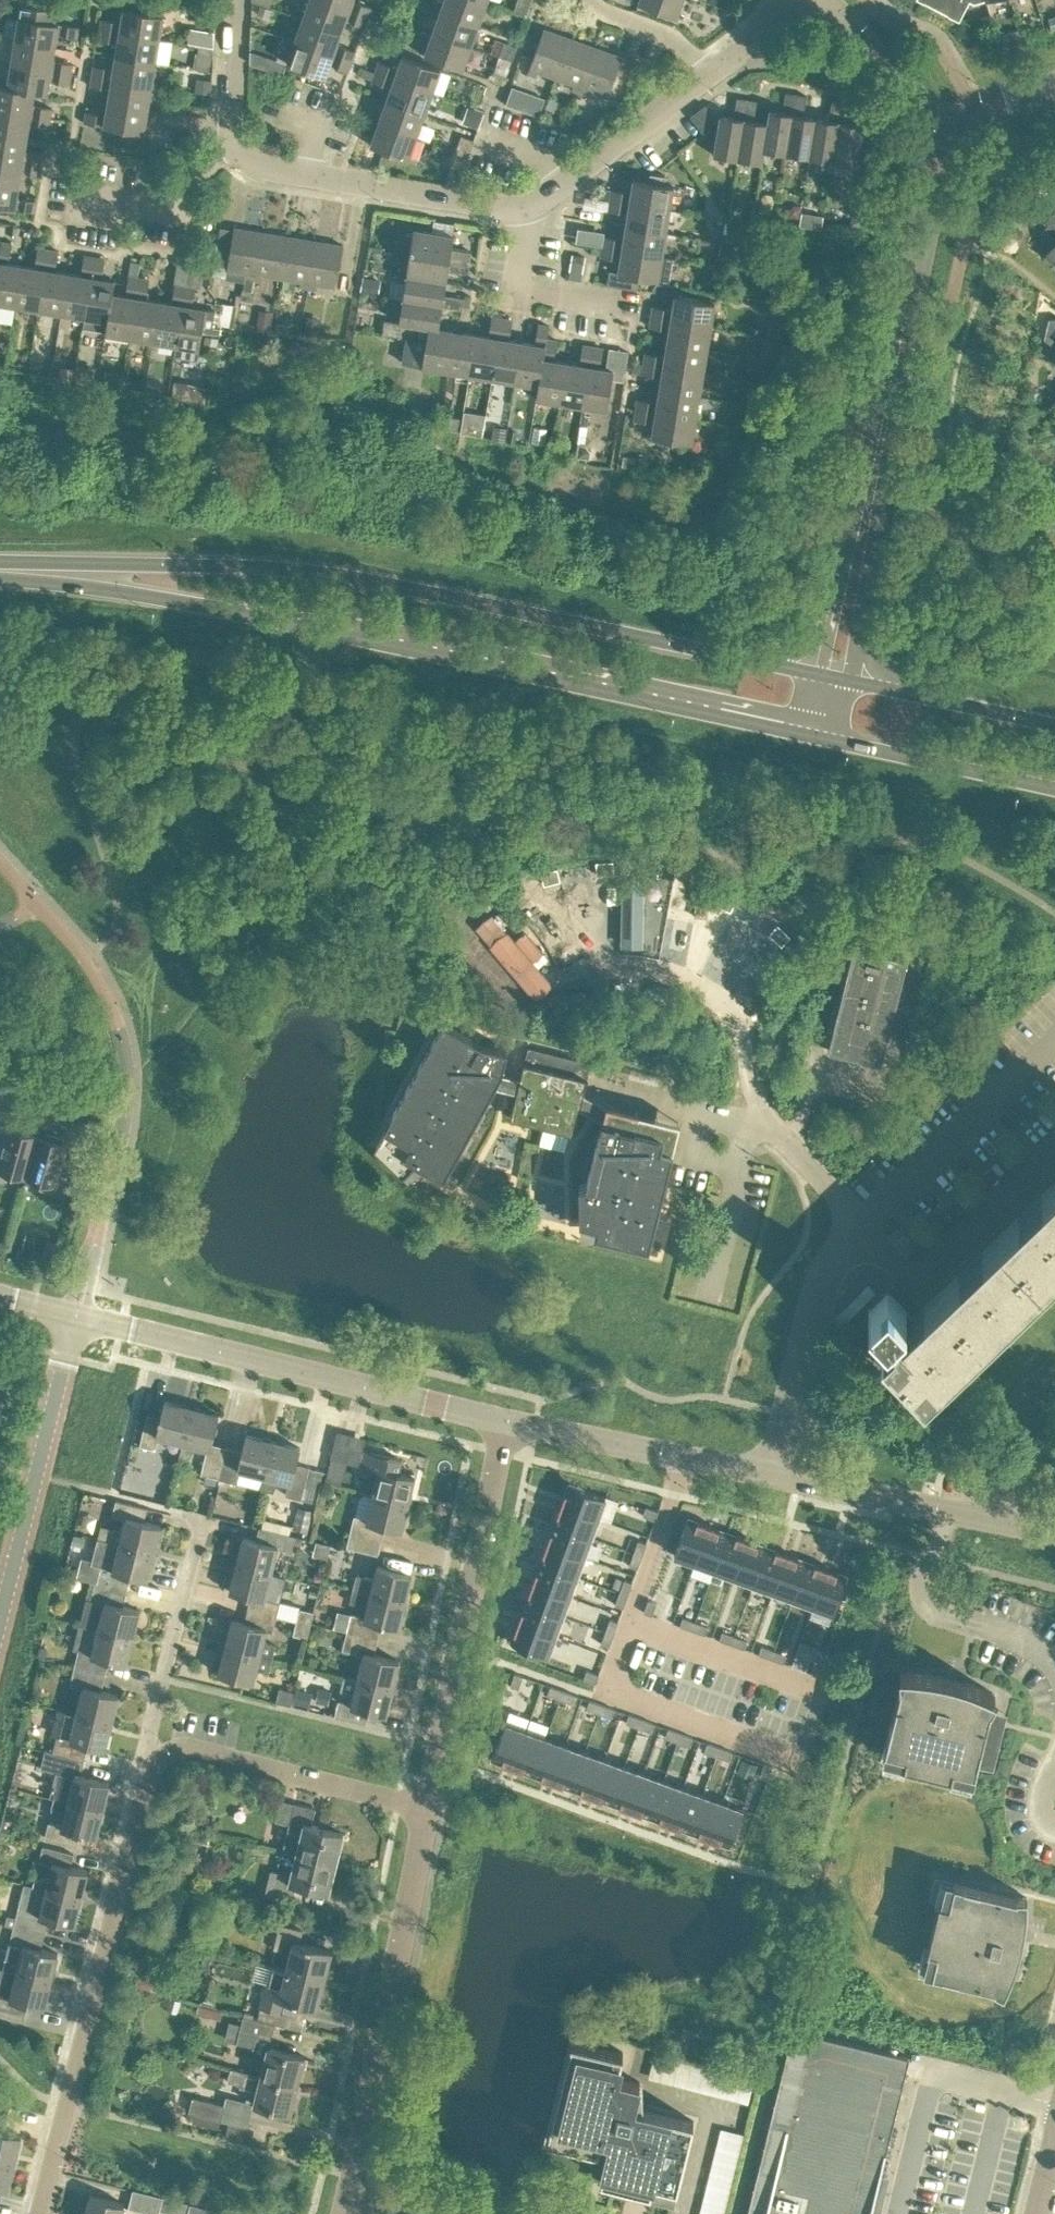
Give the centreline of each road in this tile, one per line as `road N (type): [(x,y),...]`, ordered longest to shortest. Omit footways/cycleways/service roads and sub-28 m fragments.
road 1 (primary): [(0,579),(208,606),(807,734)]
road 2 (primary): [(756,660),(304,571),(0,561)]
road 3 (residential): [(157,1760),(39,2213)]
road 4 (tertiary): [(505,1417),(75,1315)]
road 5 (residential): [(767,1471),(805,1313),(821,1278),(867,1227),(767,1130)]
road 6 (residential): [(505,1417),(428,1806)]
road 7 (residential): [(428,1806),(351,2187)]
road 8 (tertiary): [(861,620),(908,305)]
road 9 (residential): [(767,1130),(742,1034),(725,1002),(653,968),(589,969),(562,979)]
road 10 (tertiary): [(75,1315),(0,1612)]
road 11 (residential): [(522,206),(276,169),(254,163),(236,144)]
road 12 (tertiary): [(908,305),(886,347),(832,588)]
road 13 (residential): [(428,1806),(204,1750),(182,1748),(157,1760)]
road 14 (tertiary): [(767,1471),(505,1417)]
road 15 (residential): [(157,1760),(146,1742),(198,1525)]
road 16 (residential): [(1054,1667),(1031,1646),(944,1615),(928,1602),(925,1580),(948,1510)]
road 17 (residential): [(706,74),(522,206)]
road 18 (primary): [(837,740),(1054,787)]
road 19 (residential): [(807,0),(828,3),(952,134)]
road 20 (residential): [(236,144),(171,213),(79,199)]
road 21 (tertiary): [(948,1510),(767,1471)]
road 22 (tertiary): [(908,305),(952,134)]
road 23 (residential): [(522,206),(516,289),(603,303)]
road 24 (primary): [(1054,724),(907,692)]
road 25 (residential): [(767,1130),(626,1096)]
road 26 (residential): [(236,144),(236,0)]
road 27 (residential): [(595,0),(607,13),(676,38),(706,74)]
road 28 (residential): [(807,0),(706,74)]

